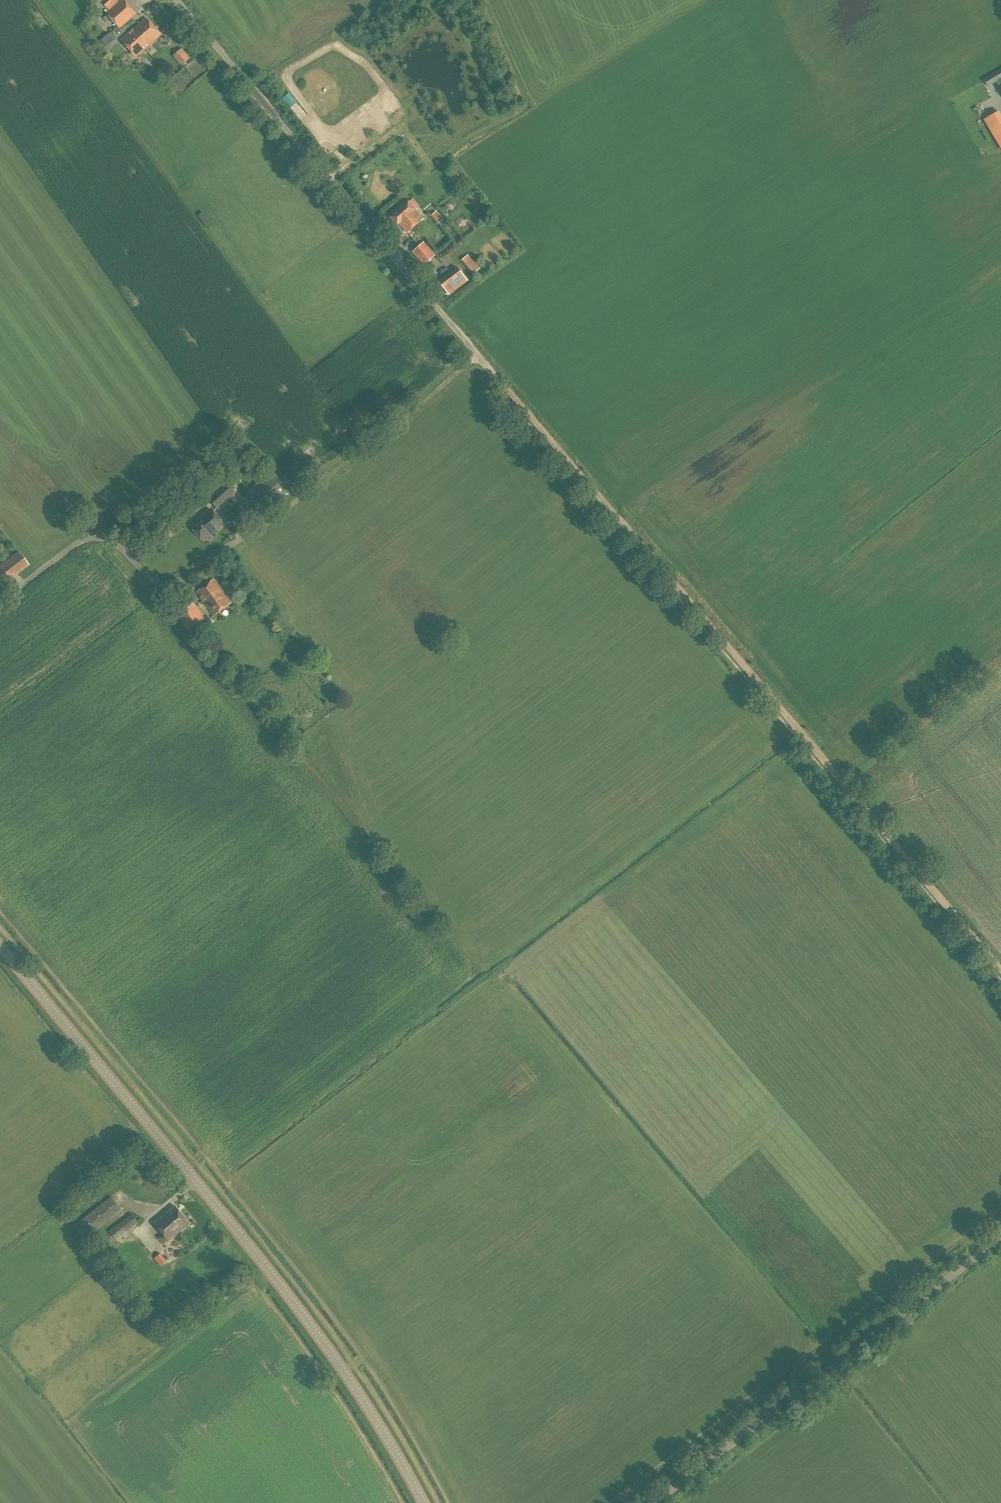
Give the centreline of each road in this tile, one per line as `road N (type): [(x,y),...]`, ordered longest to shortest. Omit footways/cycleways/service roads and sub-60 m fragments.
road 1 (track): [(1000,967),(477,356)]
road 2 (secondary): [(423,1502),(301,1311),(0,946)]
road 3 (unclassified): [(477,356),(182,0)]
road 4 (unclassified): [(650,1502),(1000,1238)]

